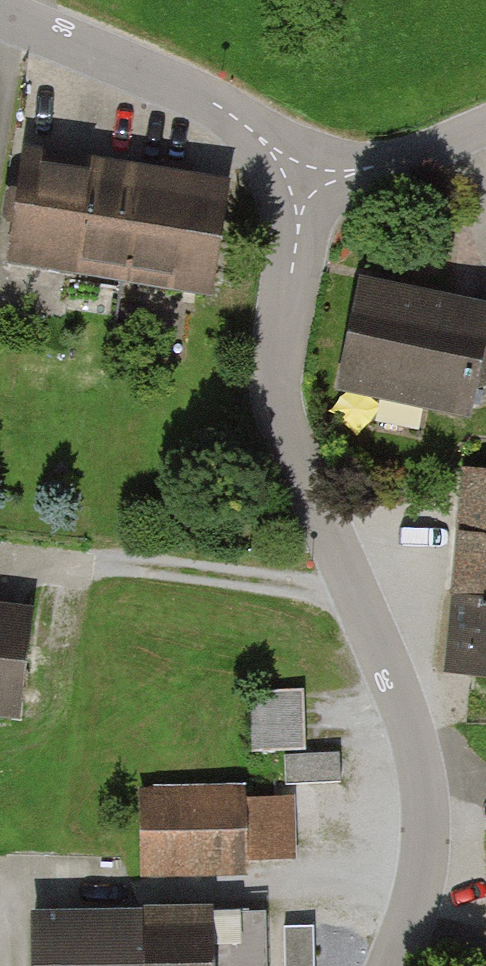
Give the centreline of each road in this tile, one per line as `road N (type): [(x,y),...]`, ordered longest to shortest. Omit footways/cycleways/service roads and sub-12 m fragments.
road 1 (unclassified): [(391,965),(425,882),(428,794),(276,398),(298,200),(286,163),(211,103),(0,14)]
road 2 (track): [(425,882),(27,896),(17,965)]
road 3 (track): [(298,200),(485,123)]

